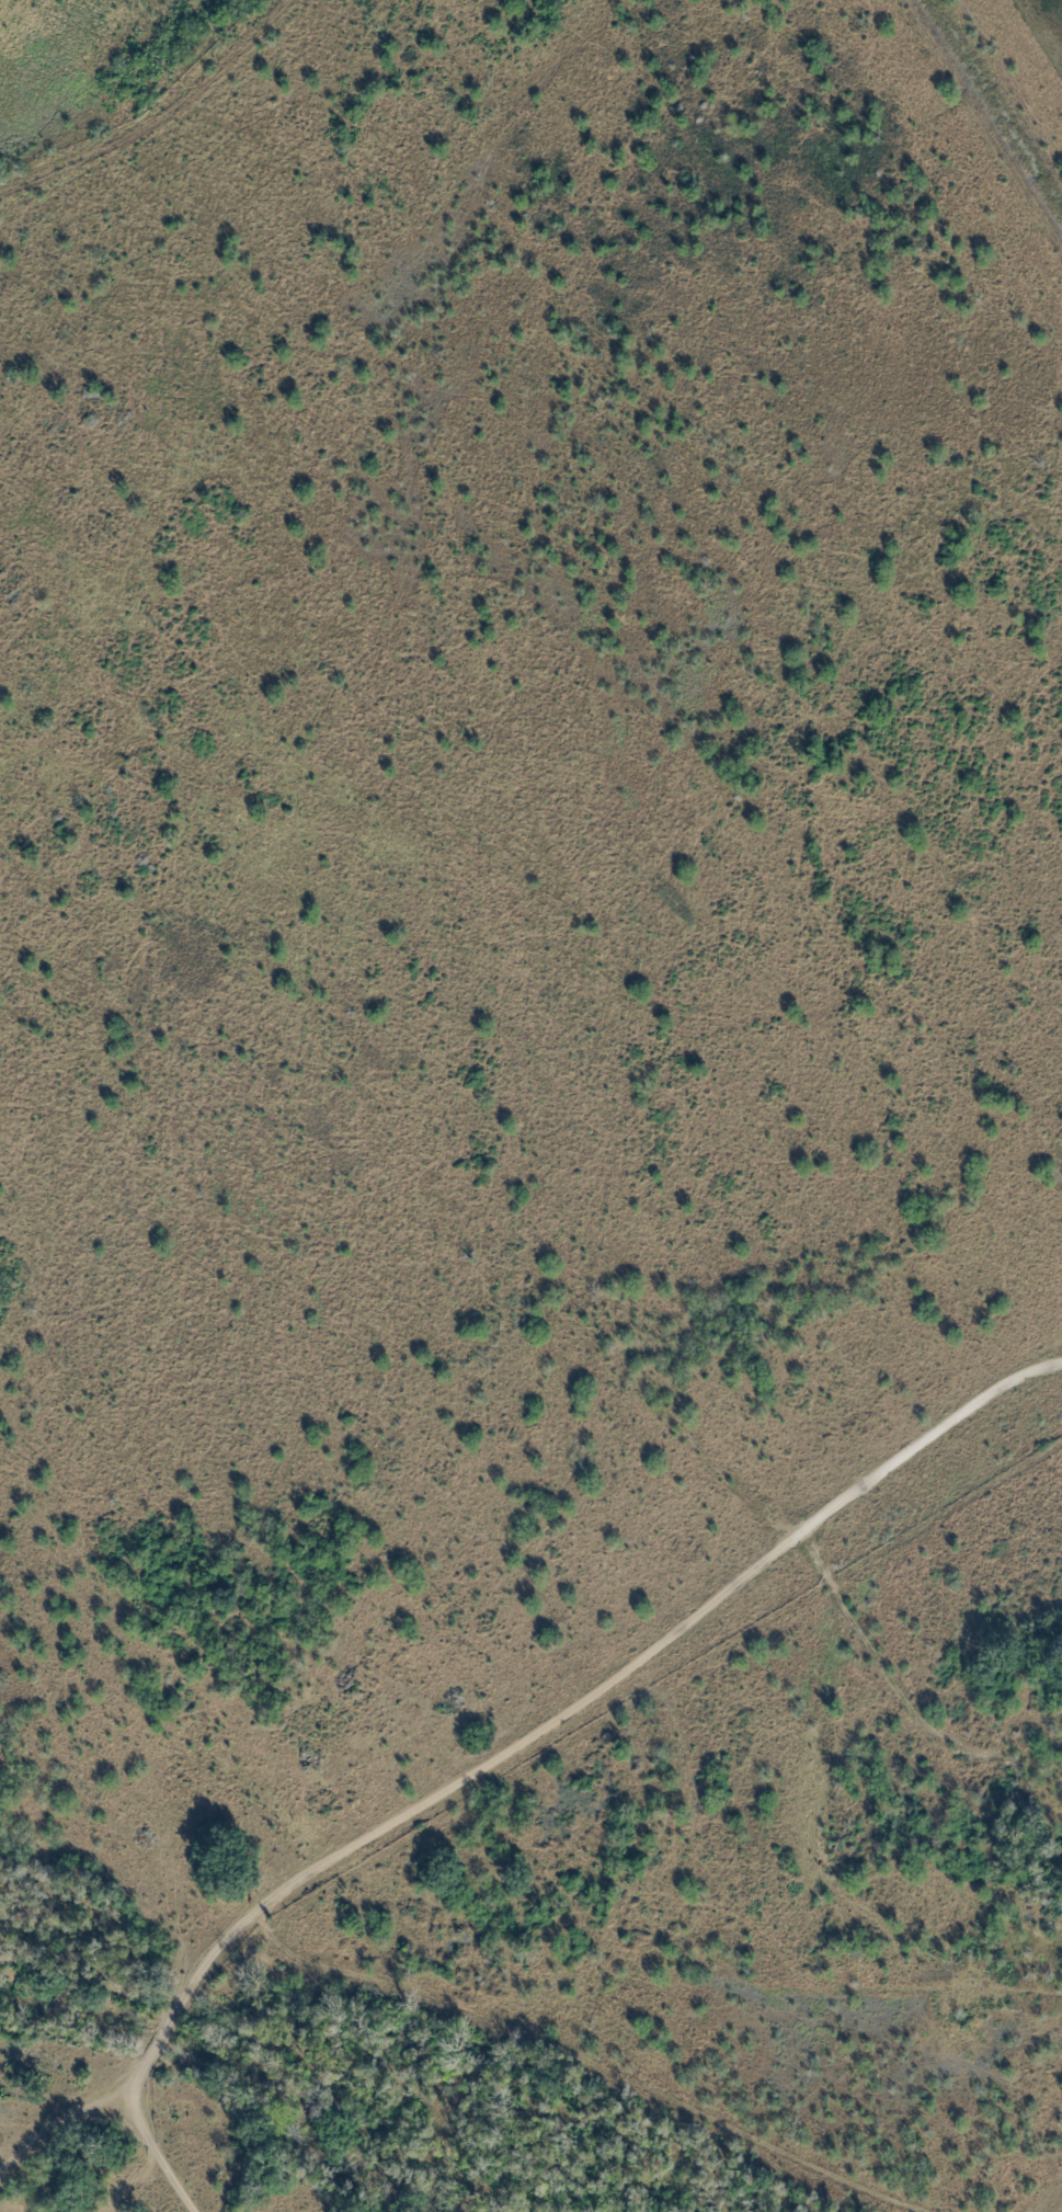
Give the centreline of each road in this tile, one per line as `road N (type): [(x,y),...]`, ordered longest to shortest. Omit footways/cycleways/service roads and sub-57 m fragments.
road 1 (track): [(283,1947),(275,1943),(273,1918),(298,1880),(618,1676),(984,1391),(1061,1361)]
road 2 (track): [(0,2188),(67,2153),(283,1947),(563,2041)]
road 3 (track): [(877,2211),(563,2041)]

